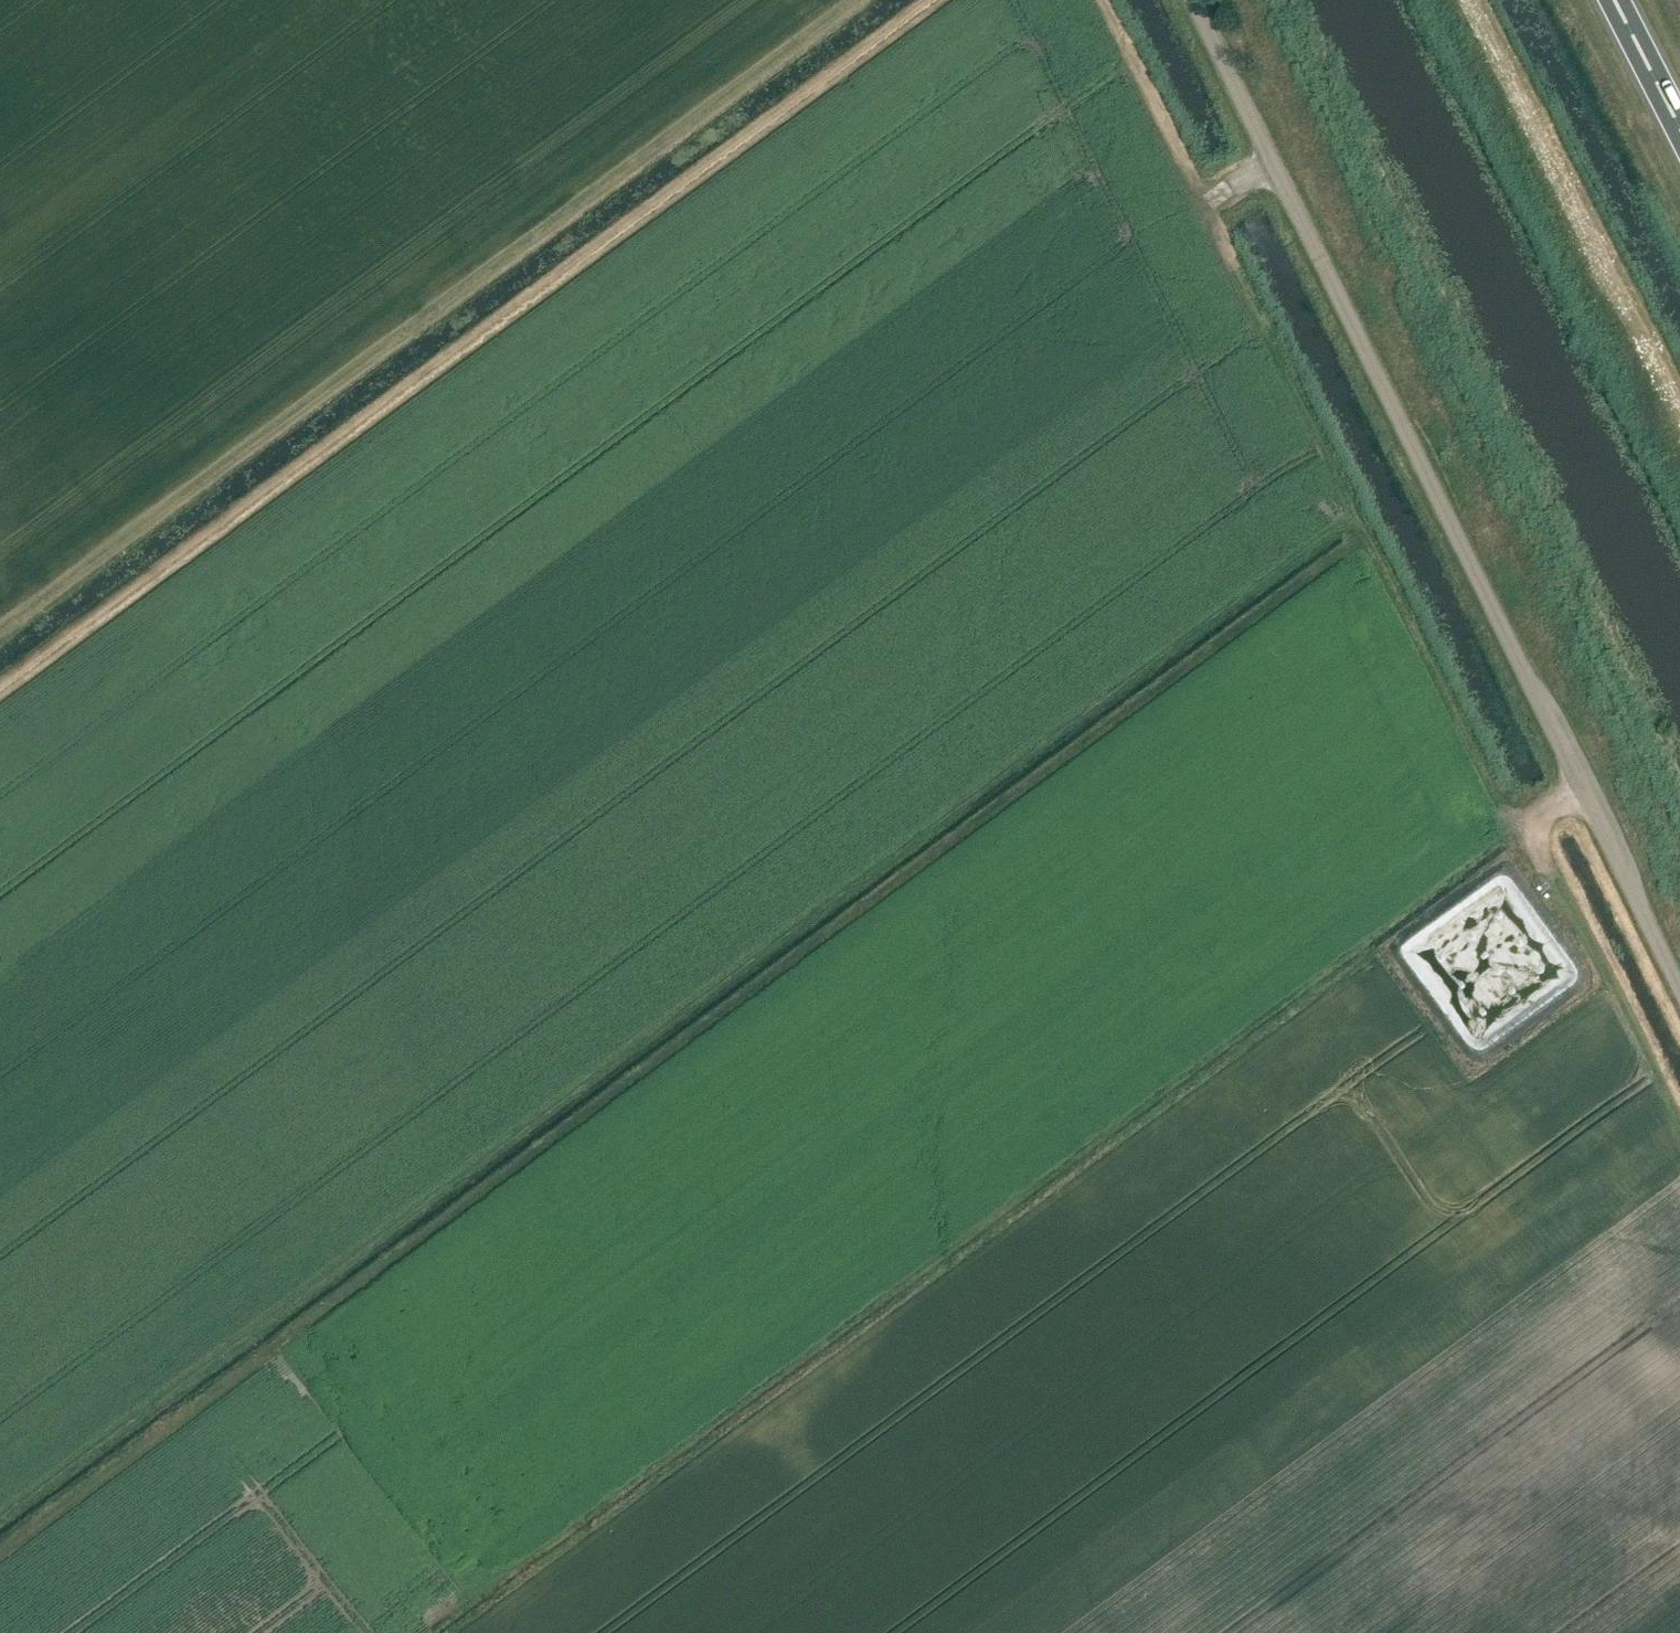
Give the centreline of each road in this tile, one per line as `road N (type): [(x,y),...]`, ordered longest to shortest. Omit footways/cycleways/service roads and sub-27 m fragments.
road 1 (unclassified): [(1679,981),(1196,0)]

